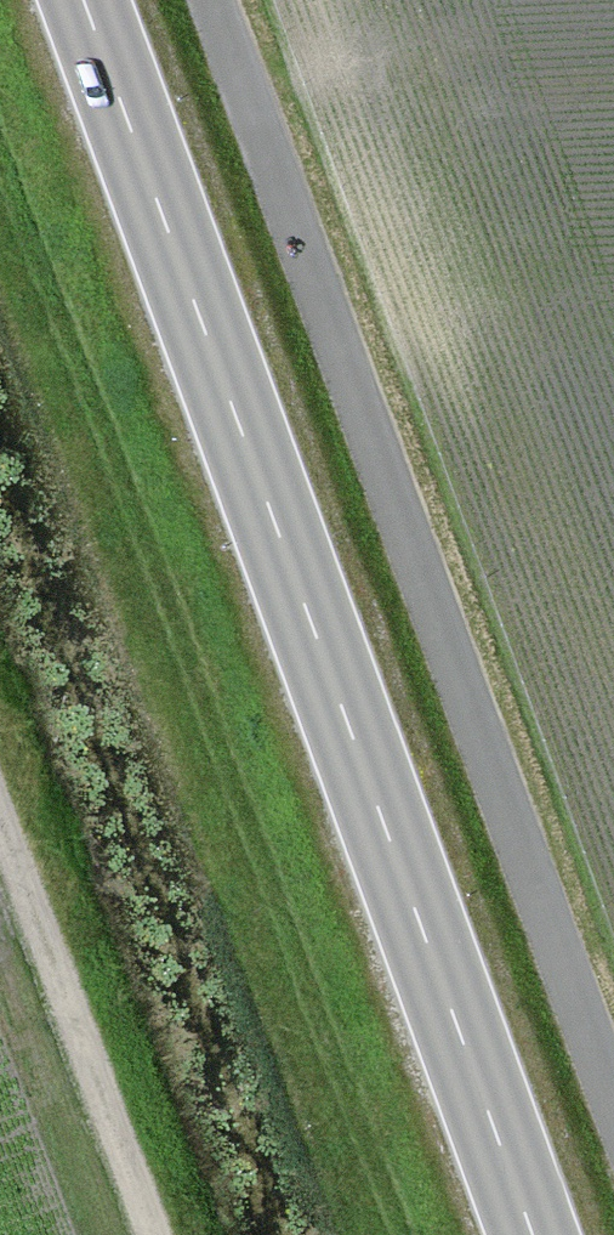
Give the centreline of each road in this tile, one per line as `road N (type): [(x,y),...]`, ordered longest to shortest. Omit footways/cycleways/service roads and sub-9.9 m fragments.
road 1 (primary): [(532,1234),(82,0)]
road 2 (track): [(613,1098),(212,0)]
road 3 (track): [(149,1234),(0,827)]

